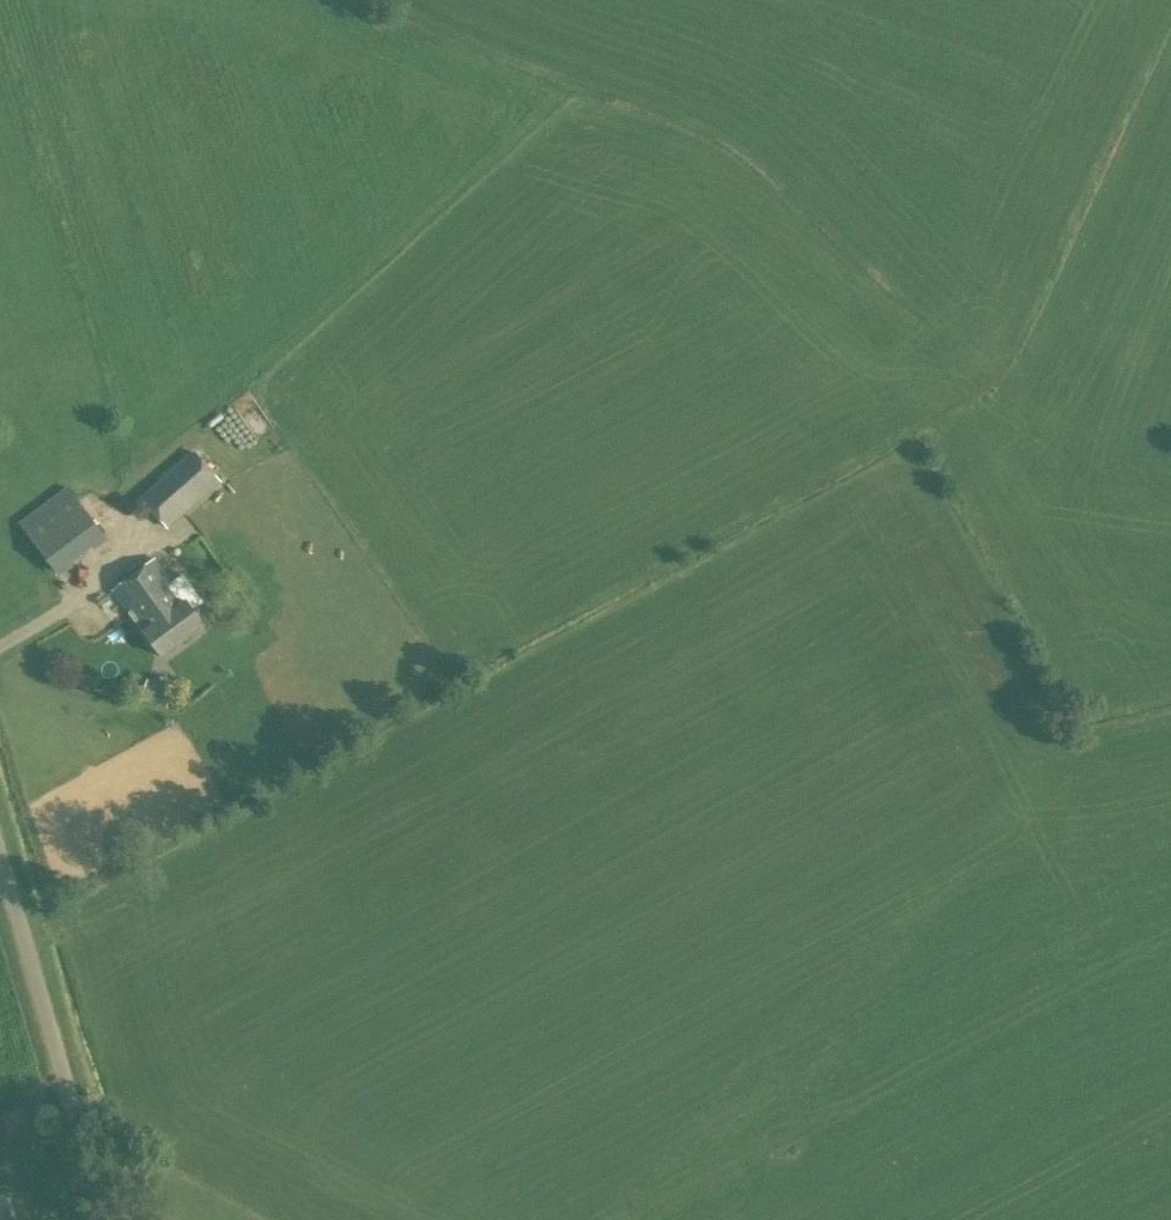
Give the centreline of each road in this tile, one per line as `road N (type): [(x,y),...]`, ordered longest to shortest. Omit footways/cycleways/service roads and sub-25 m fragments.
road 1 (unclassified): [(126,1219),(0,835)]

